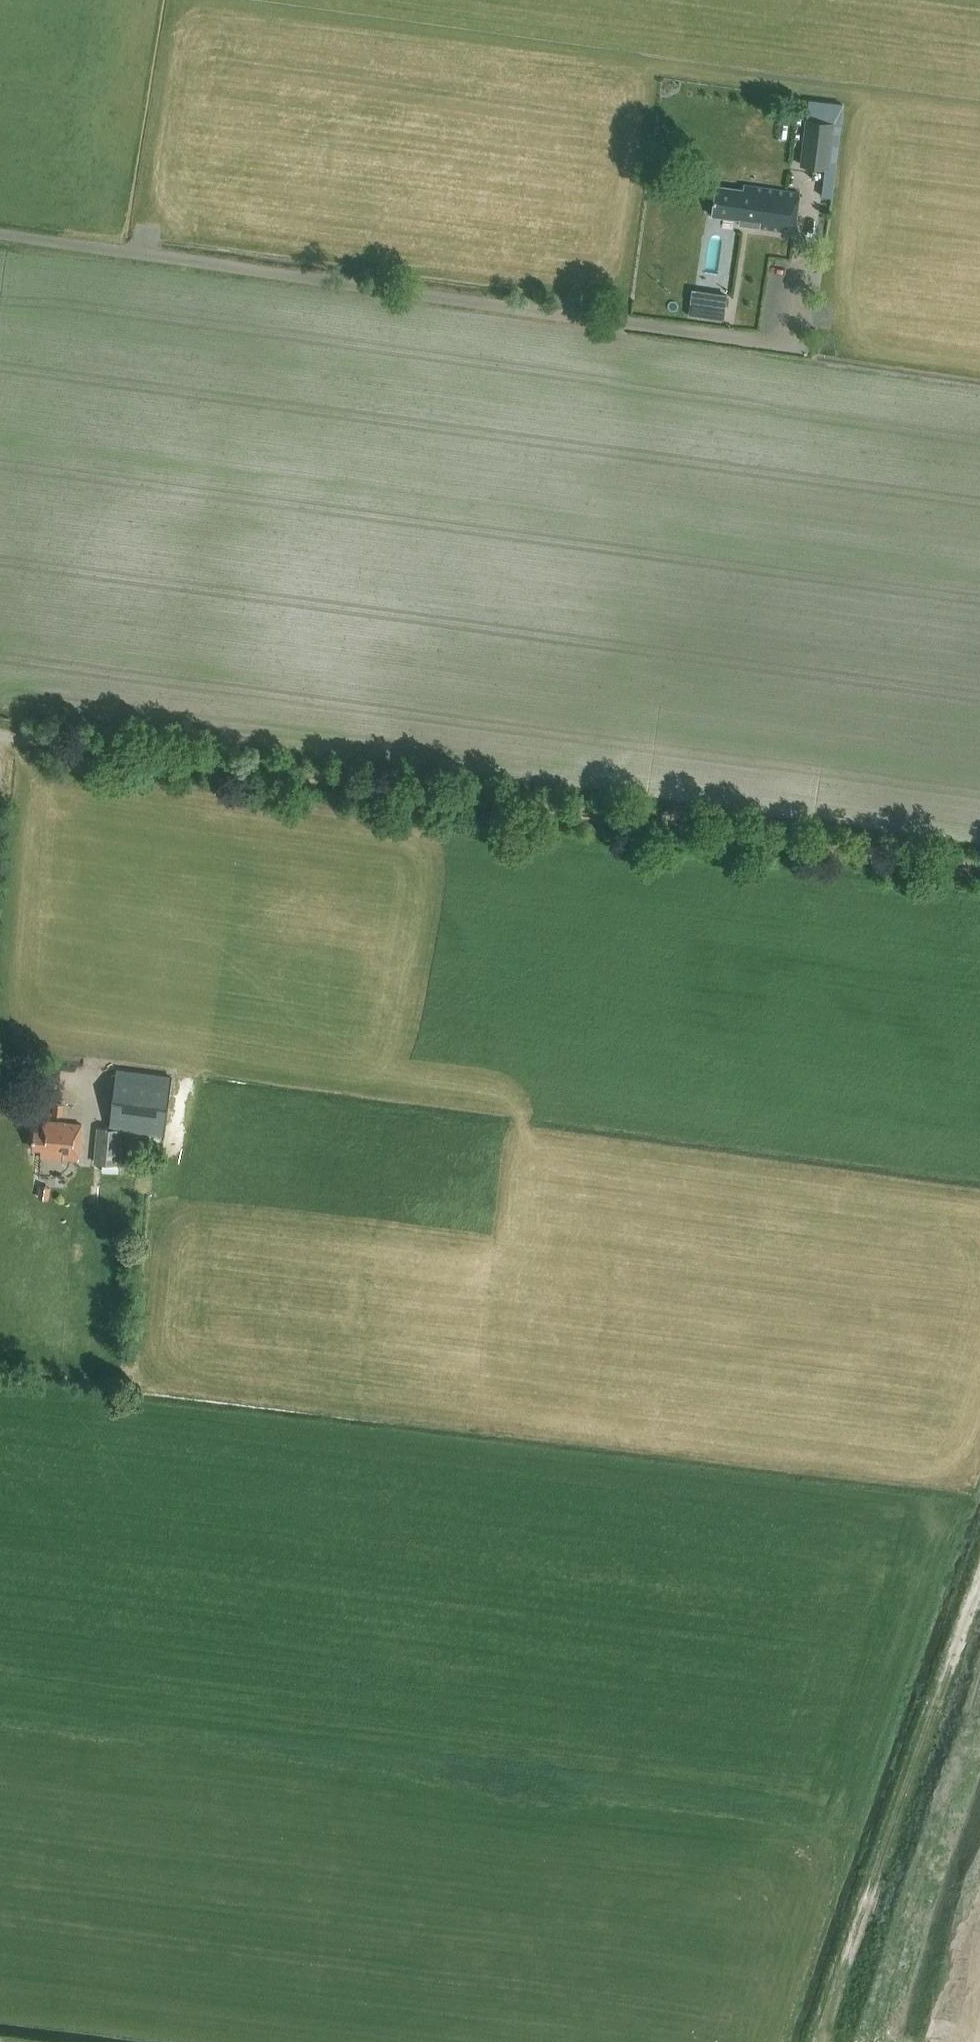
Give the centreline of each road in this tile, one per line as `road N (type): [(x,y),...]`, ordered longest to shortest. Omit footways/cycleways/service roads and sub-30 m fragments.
road 1 (track): [(979,874),(0,736)]
road 2 (track): [(814,2041),(979,1573)]

